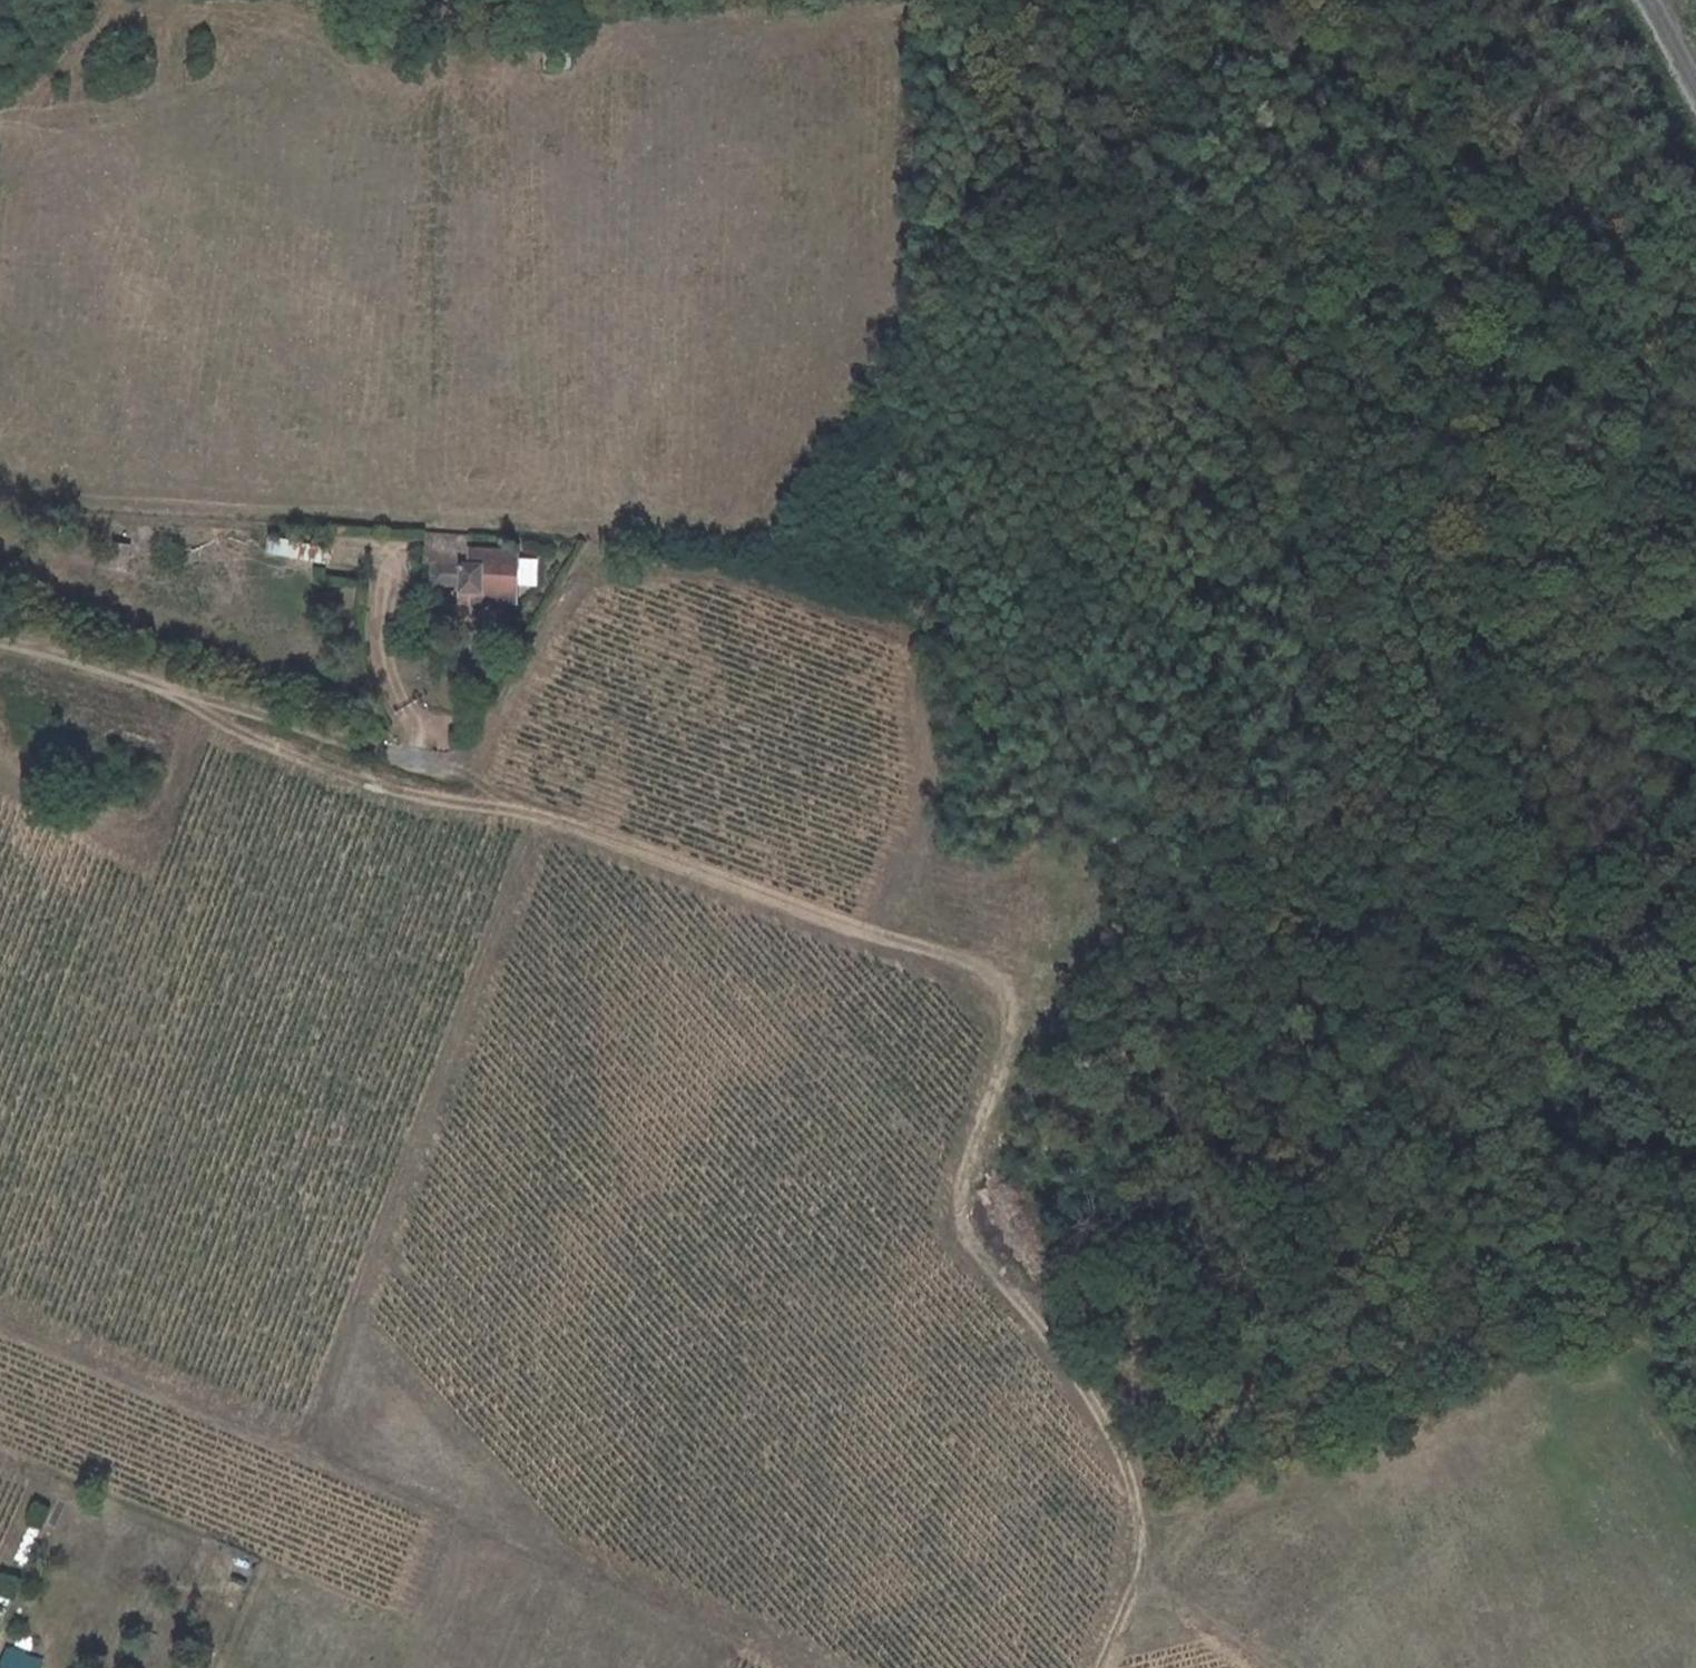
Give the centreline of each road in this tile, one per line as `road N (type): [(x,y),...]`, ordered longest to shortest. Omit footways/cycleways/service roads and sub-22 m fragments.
road 1 (track): [(1100,1667),(1139,1575),(1144,1534),(1132,1474),(1082,1371),(970,1239),(965,1177),(1014,1004),(981,970),(532,814),(424,796),(273,748),(167,688),(0,643)]
road 2 (track): [(1259,1667),(1139,1575)]

